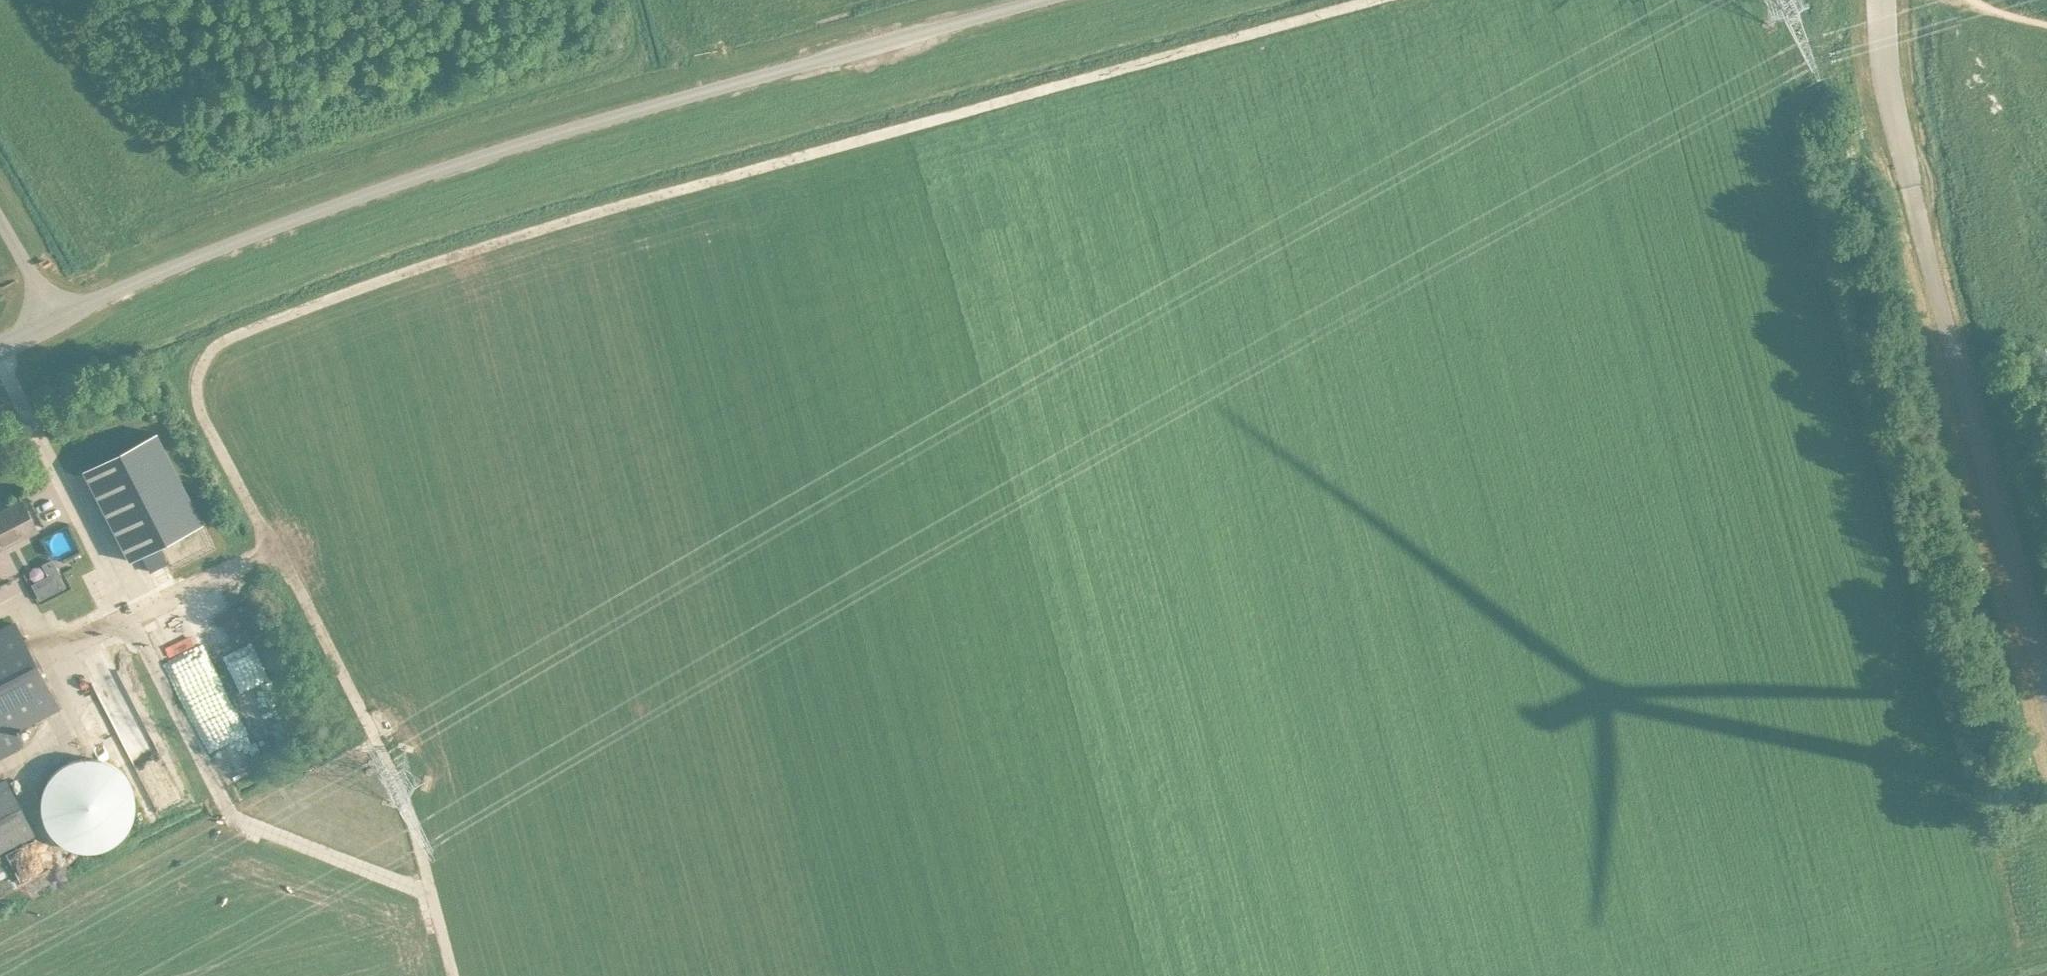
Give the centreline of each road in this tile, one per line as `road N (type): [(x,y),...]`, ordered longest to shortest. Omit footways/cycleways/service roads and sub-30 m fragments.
road 1 (unclassified): [(1038,0),(521,138),(229,237),(48,315)]

